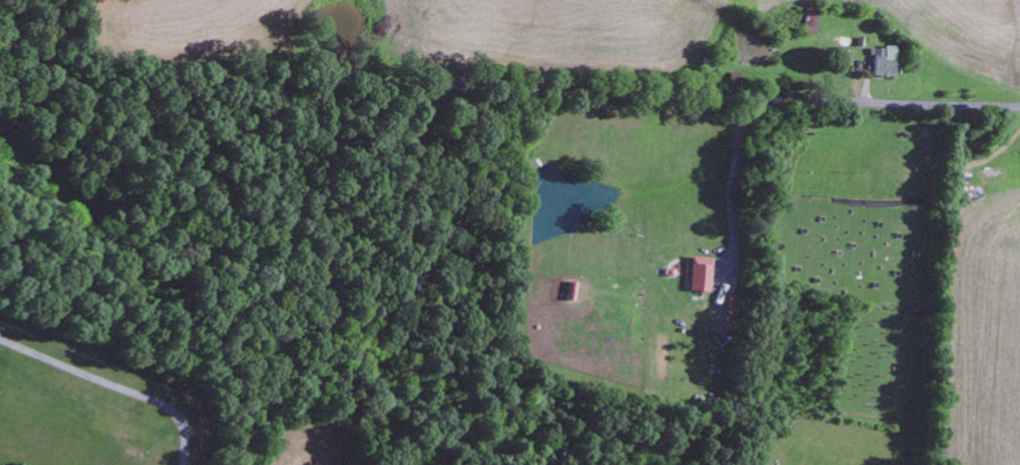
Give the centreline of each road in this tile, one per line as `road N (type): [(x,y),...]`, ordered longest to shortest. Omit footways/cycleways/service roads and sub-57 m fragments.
road 1 (residential): [(232,464),(289,351),(358,260),(1019,253)]
road 2 (residential): [(358,260),(425,112),(453,98),(526,92),(1019,106)]

